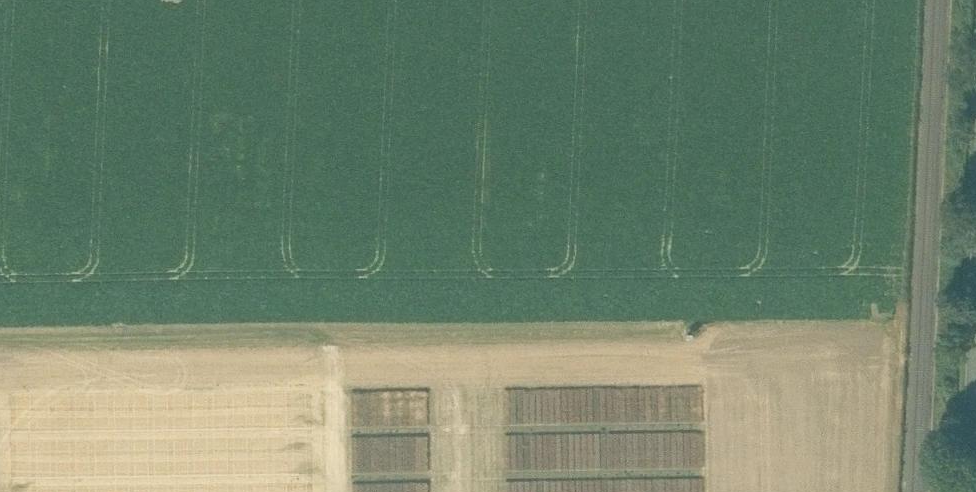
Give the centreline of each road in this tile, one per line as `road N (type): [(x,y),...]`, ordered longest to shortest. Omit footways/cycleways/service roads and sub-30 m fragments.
road 1 (tertiary): [(968,491),(975,264)]

